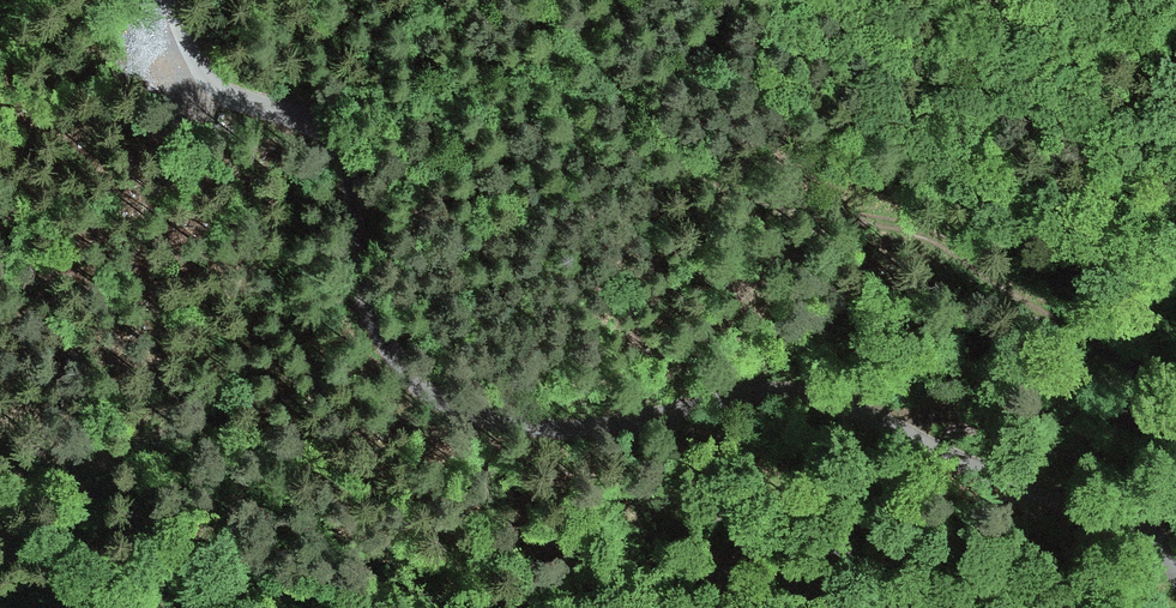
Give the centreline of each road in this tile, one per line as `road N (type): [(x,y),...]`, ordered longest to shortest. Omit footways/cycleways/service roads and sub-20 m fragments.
road 1 (unclassified): [(174,0),(201,67),(254,106),(309,124),(347,169),(362,312),(397,369),(453,407),(525,426),(594,426),(801,393),(892,414),(940,450),(1147,548),(1175,583)]
road 2 (track): [(1169,419),(1154,371),(920,222),(761,190),(639,124),(575,21),(571,0)]
road 3 (track): [(892,414),(1175,421)]
road 4 (unclassified): [(83,607),(189,584),(281,589),(357,607)]
road 5 (unclassified): [(526,607),(624,578),(678,574),(796,592)]

